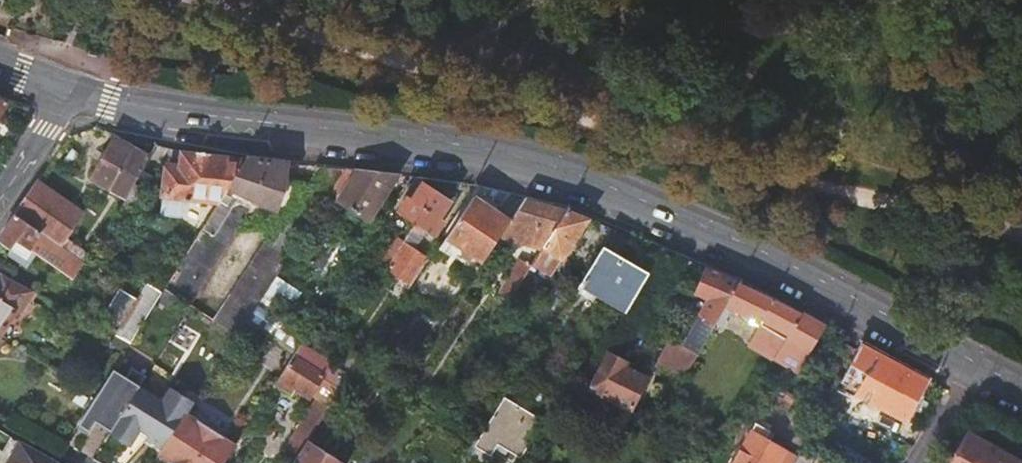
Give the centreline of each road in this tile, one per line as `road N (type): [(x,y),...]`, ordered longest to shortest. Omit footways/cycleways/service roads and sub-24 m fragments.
road 1 (secondary): [(70,88),(124,103),(441,142),(545,163),(795,267),(1021,388)]
road 2 (residential): [(0,198),(70,88)]

